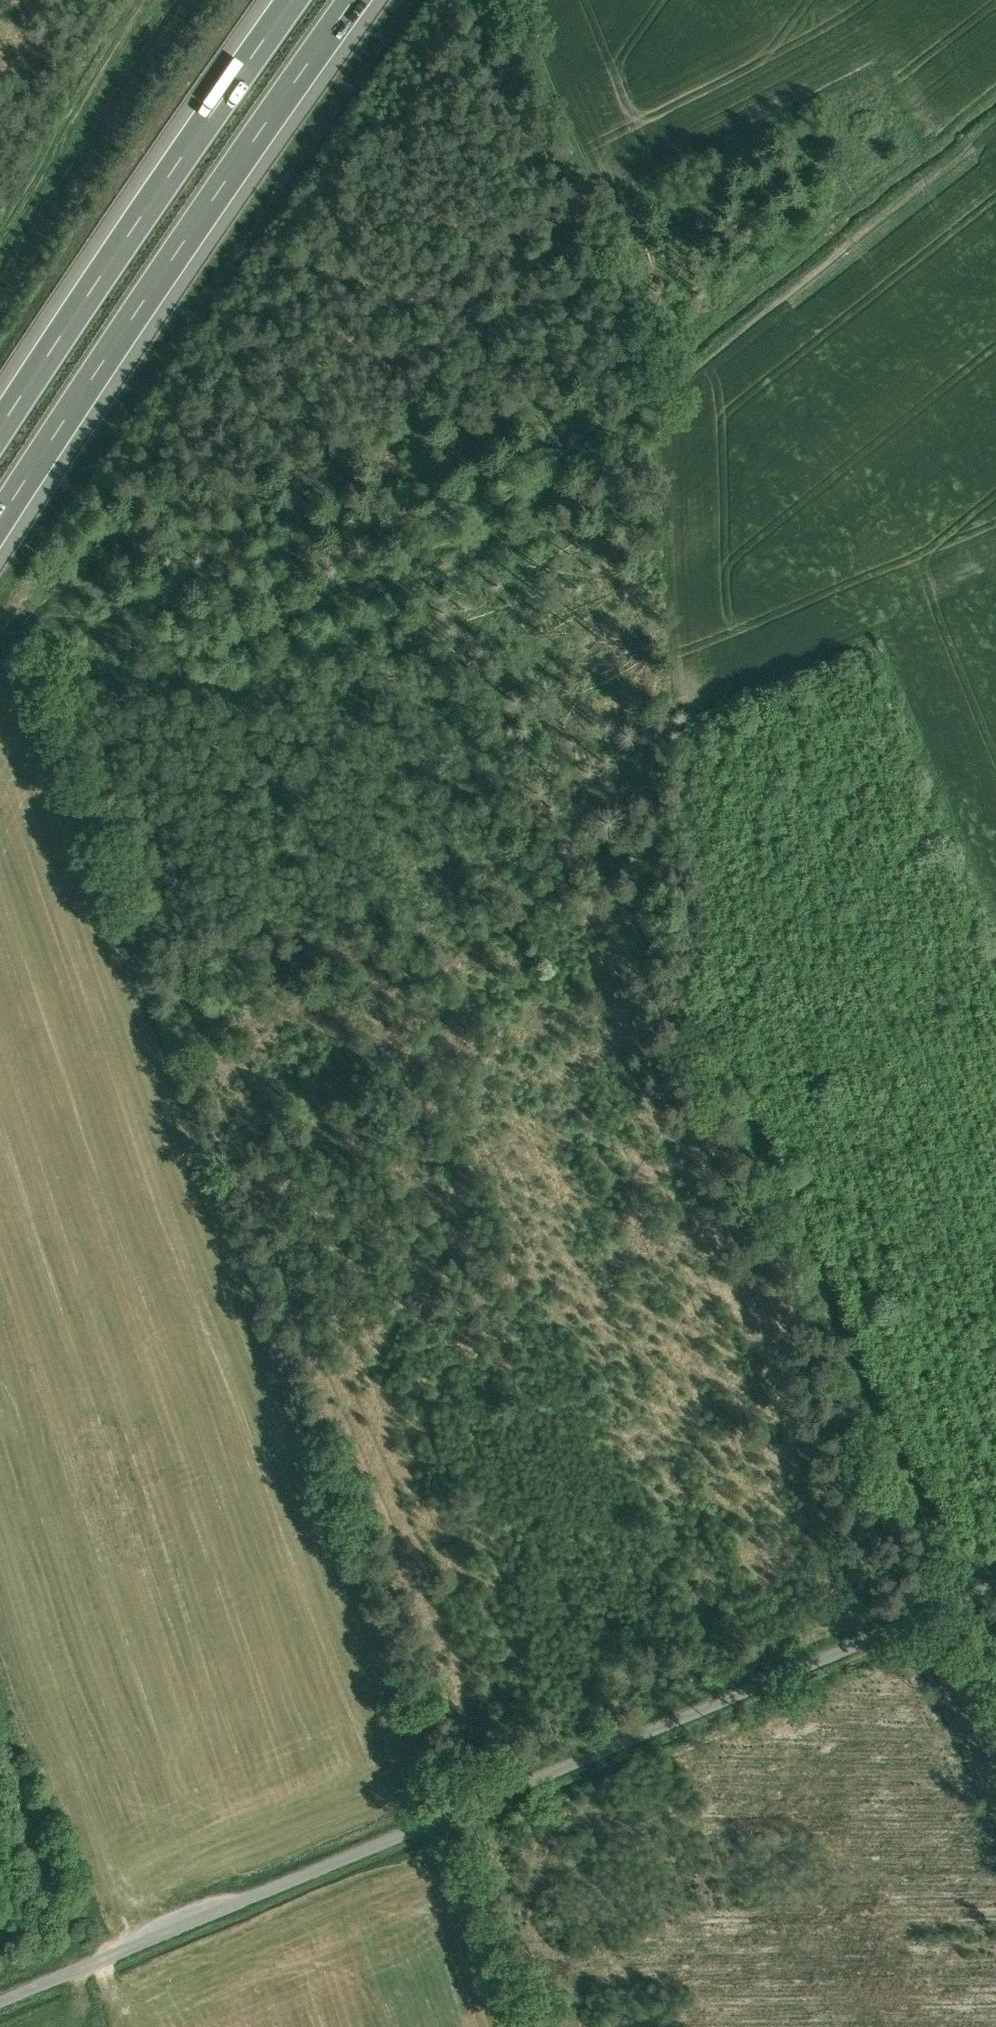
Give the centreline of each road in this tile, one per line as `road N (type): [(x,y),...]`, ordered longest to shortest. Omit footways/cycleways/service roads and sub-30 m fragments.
road 1 (unclassified): [(995,1586),(0,2002)]
road 2 (motorway): [(0,522),(354,0)]
road 3 (motorway): [(292,0),(0,429)]

